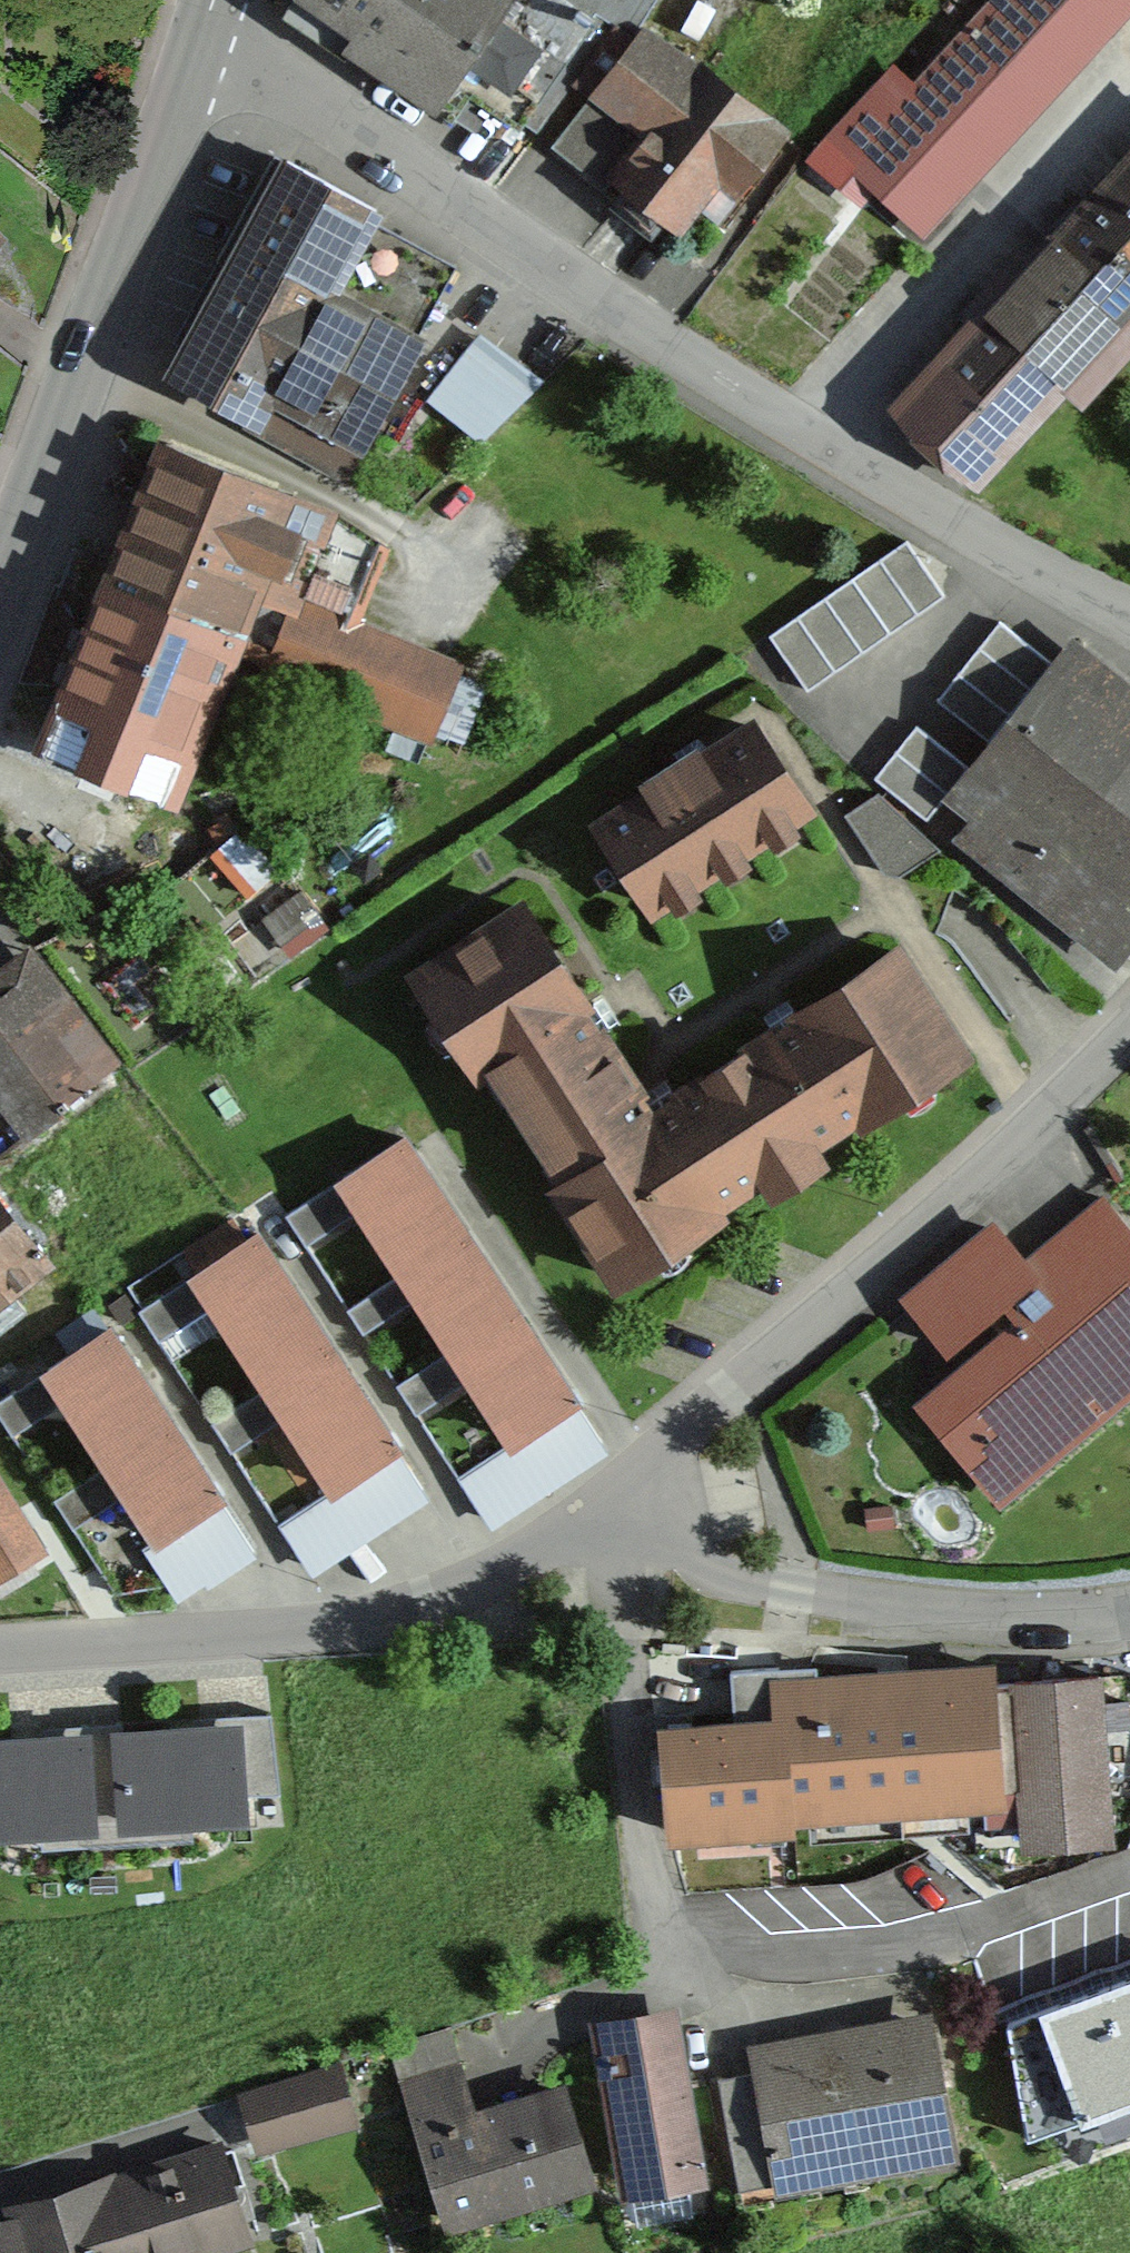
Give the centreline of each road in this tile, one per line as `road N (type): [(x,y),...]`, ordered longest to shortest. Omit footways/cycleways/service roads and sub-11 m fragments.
road 1 (residential): [(1129,622),(925,503),(396,147),(202,37)]
road 2 (residential): [(1129,1017),(591,1535)]
road 3 (residential): [(0,1650),(329,1632),(435,1614),(591,1535)]
road 4 (secondary): [(202,37),(0,595)]
road 5 (residential): [(591,1535),(757,1580),(950,1612),(1129,1596)]

